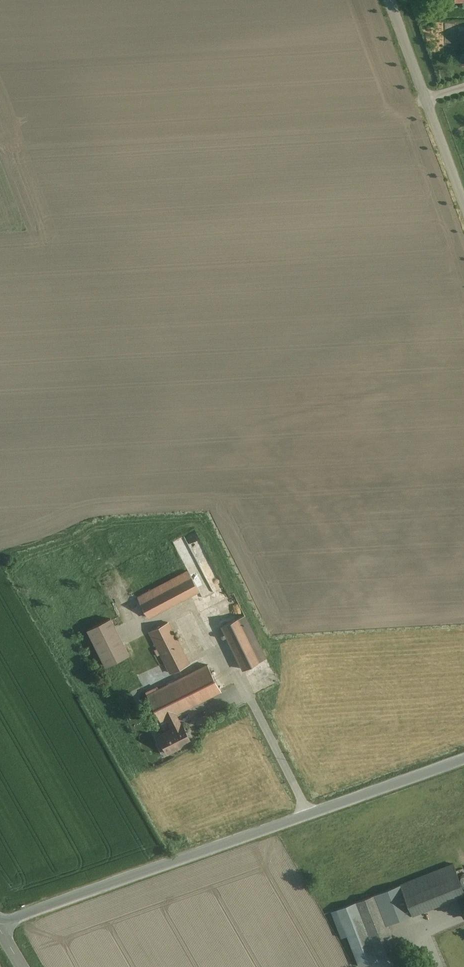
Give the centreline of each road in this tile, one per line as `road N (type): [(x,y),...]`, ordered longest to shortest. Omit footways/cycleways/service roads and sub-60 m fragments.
road 1 (unclassified): [(463,760),(0,924)]
road 2 (unclassified): [(388,0),(463,216)]

